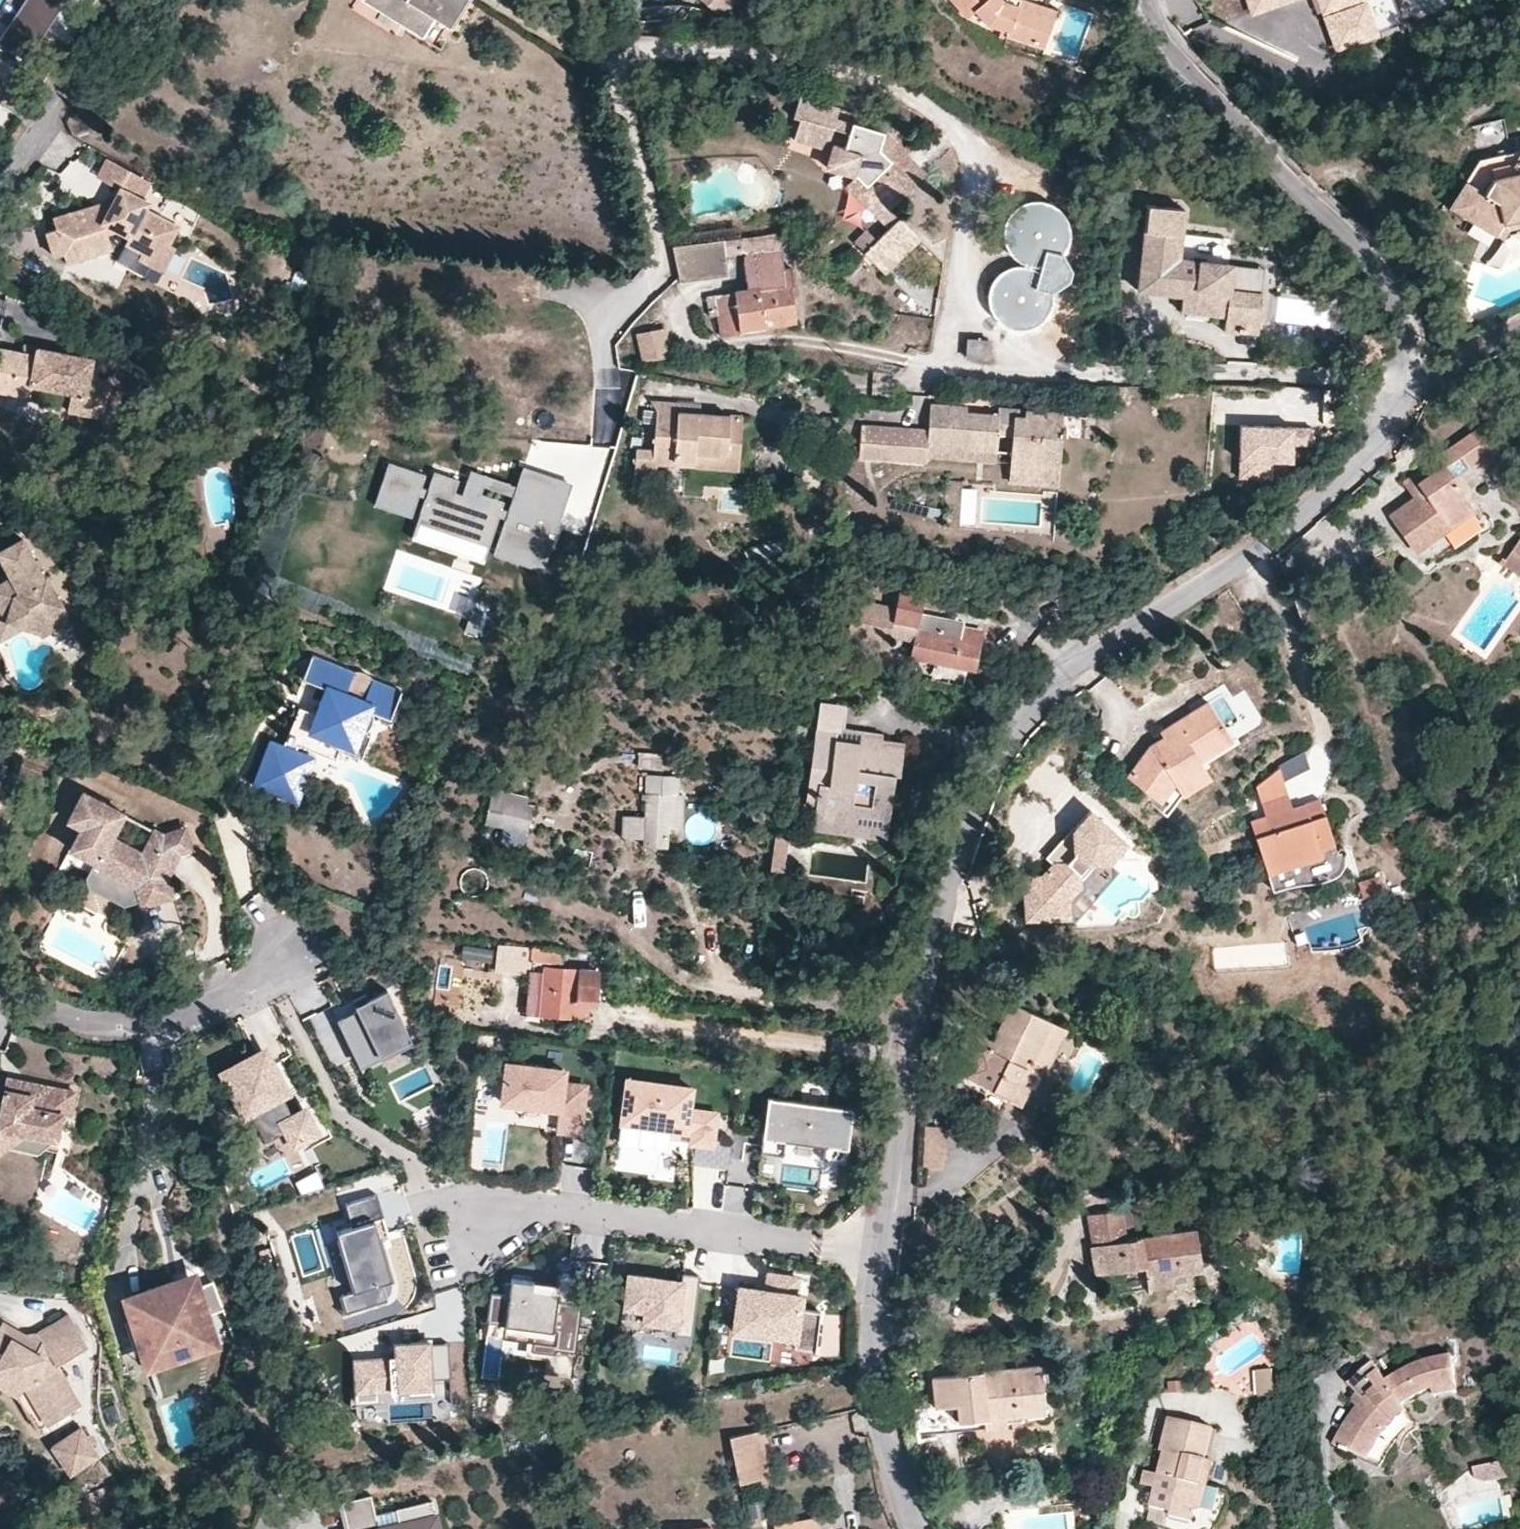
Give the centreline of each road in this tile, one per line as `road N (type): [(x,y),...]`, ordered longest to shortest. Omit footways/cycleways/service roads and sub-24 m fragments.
road 1 (residential): [(882,1250),(913,1016),(956,858),(1006,743),(1061,677),(1260,546),(1362,464),(1398,415),(1406,386),(1407,336),(1382,274),(1174,57),(1147,0)]
road 2 (track): [(580,503),(604,388),(603,335),(656,274),(659,251),(636,132),(612,78),(618,57),(784,57),(867,77),(937,116),(967,158),(961,275),(968,307),(1013,350),(1097,374)]
road 3 (residential): [(882,1250),(554,1211),(467,1228)]
road 4 (residential): [(0,1001),(122,1025),(202,1015),(287,967)]
road 5 (residential): [(912,1528),(894,1480),(875,1363),(882,1250)]
road 6 (track): [(913,1016),(732,988),(708,960),(695,924)]
road 7 (residential): [(0,203),(127,0)]
road 8 (track): [(961,275),(948,361),(1097,374)]

